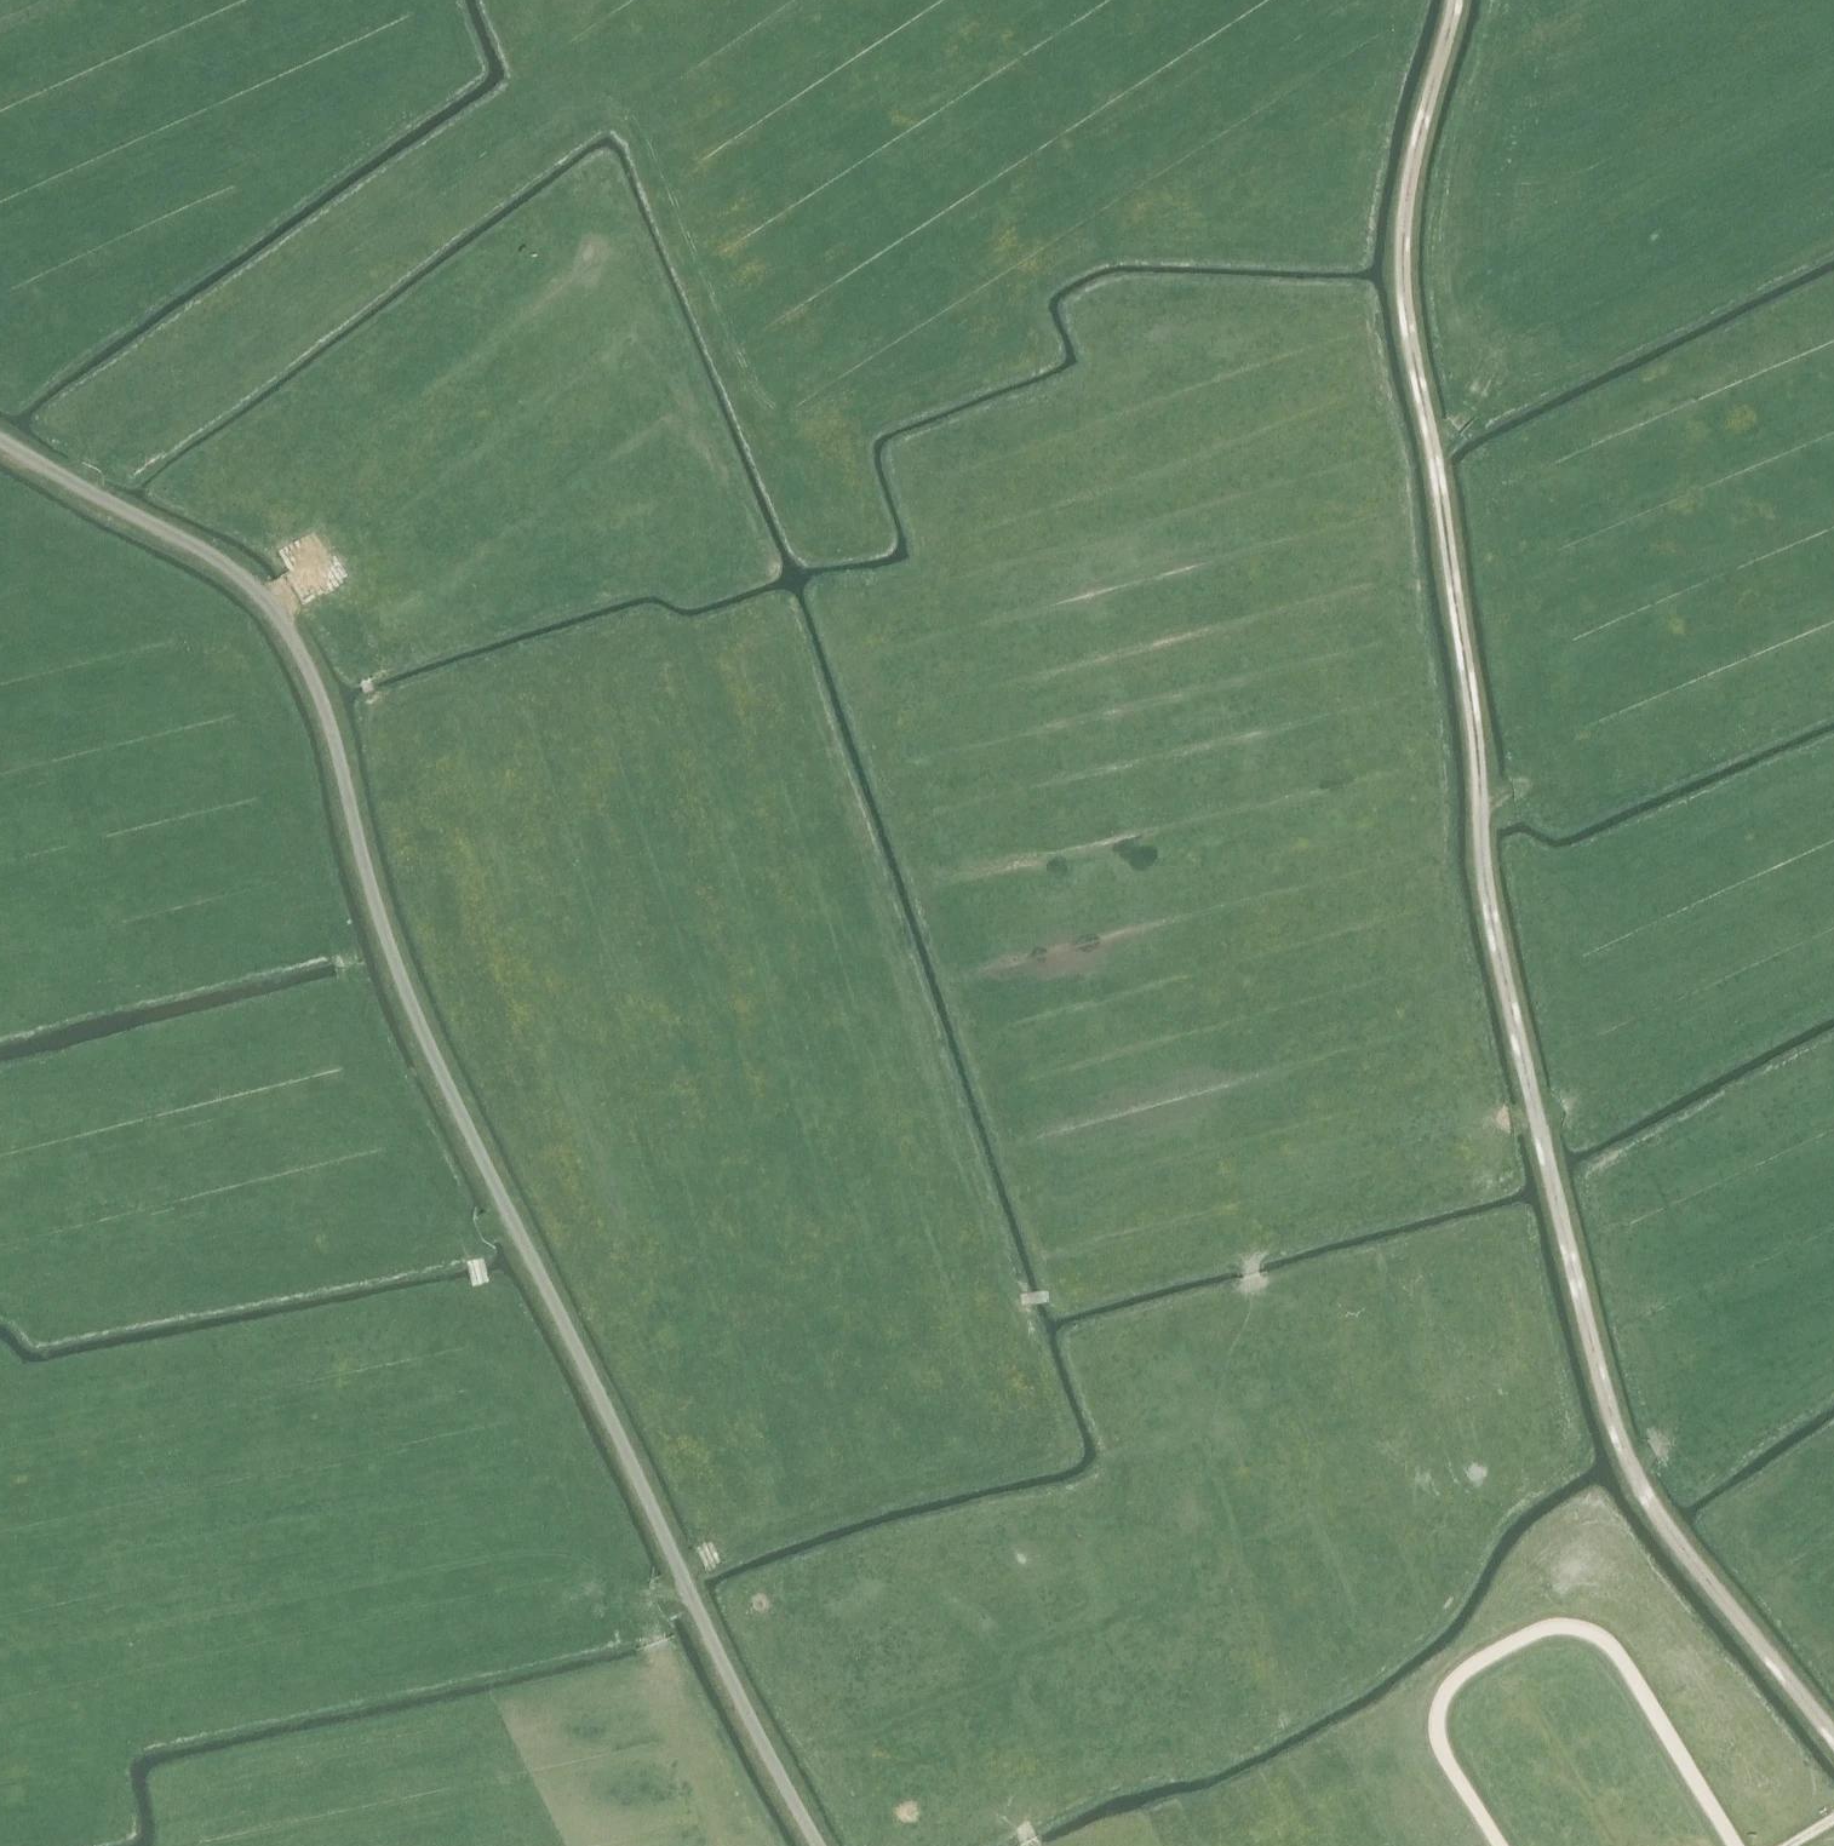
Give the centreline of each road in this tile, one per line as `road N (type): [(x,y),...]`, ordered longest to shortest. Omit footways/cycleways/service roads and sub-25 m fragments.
road 1 (track): [(1833,1741),(1647,1498),(1604,1386),(1497,912),(1484,832),(1484,735),(1408,328),(1404,241),(1456,0)]
road 2 (unclassified): [(826,1845),(781,1771),(418,1007),(325,692),(277,615),(215,556),(0,442)]
road 3 (track): [(151,152),(0,263)]

